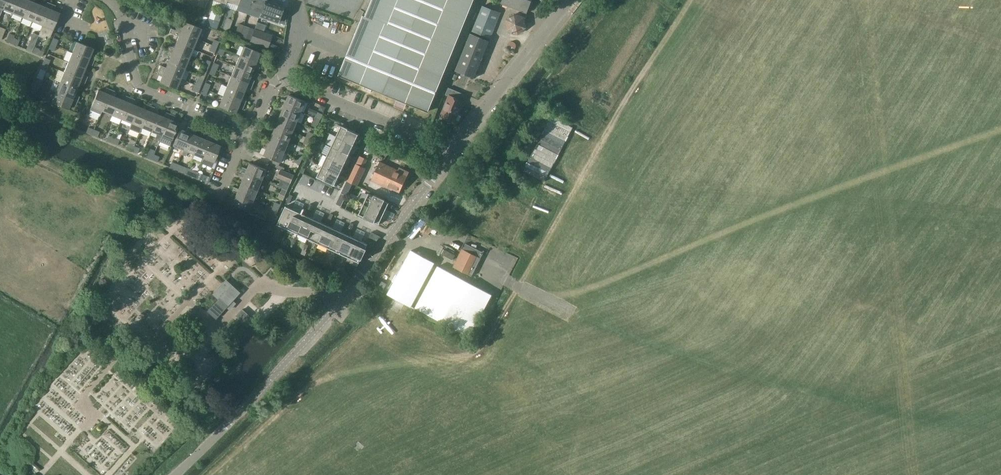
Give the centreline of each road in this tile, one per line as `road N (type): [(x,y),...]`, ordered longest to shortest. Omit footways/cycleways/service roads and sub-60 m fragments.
road 1 (track): [(690,0),(479,347),(321,378),(209,474)]
road 2 (unclassified): [(174,474),(338,306),(390,234)]
road 3 (residential): [(249,138),(138,87),(121,21),(103,0)]
road 4 (unclassified): [(452,153),(570,0)]
road 5 (unclassified): [(452,153),(286,75)]

